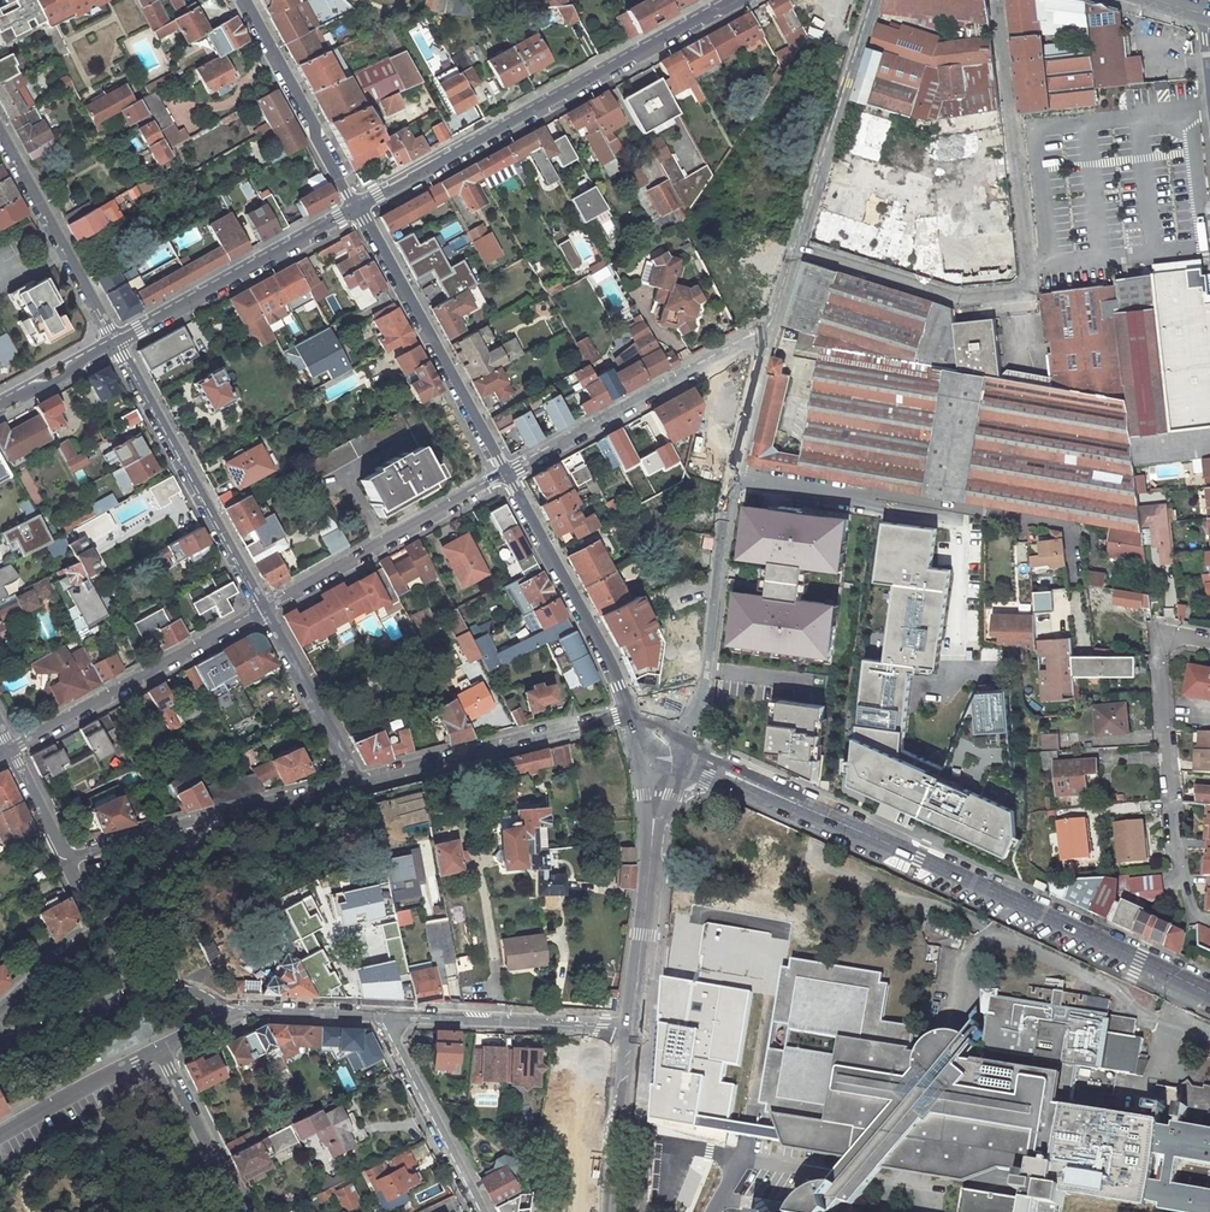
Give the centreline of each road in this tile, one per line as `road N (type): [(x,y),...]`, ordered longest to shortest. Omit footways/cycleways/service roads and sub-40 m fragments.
road 1 (unclassified): [(642,753),(710,773),(1209,993)]
road 2 (residential): [(696,463),(1071,527),(1076,584)]
road 3 (residential): [(359,207),(730,0)]
road 4 (residential): [(267,607),(115,341)]
road 5 (secondary): [(359,207),(507,471)]
road 6 (residential): [(642,753),(657,723),(696,463)]
road 7 (residential): [(12,750),(267,607)]
road 8 (residential): [(210,820),(0,1014)]
road 9 (residential): [(630,714),(357,783)]
road 10 (residential): [(115,341),(359,207)]
road 11 (residential): [(1209,919),(1181,892),(1161,654)]
road 12 (residential): [(267,607),(507,471)]
road 13 (secondary): [(608,1026),(642,753)]
road 14 (secondary): [(507,471),(630,714)]
road 15 (residential): [(790,246),(954,299),(1029,290),(1026,268)]
road 16 (residential): [(995,0),(1026,268)]
road 17 (residential): [(210,820),(62,853),(12,750)]
road 18 (residential): [(790,246),(869,0)]
road 19 (residential): [(507,471),(734,351)]
road 20 (residential): [(0,1037),(155,986),(184,987),(231,1013)]
road 21 (residential): [(115,341),(0,132)]
road 22 (secondary): [(242,0),(359,207)]
road 23 (residential): [(380,1015),(608,1026)]
road 24 (residential): [(483,1211),(380,1015)]
road 25 (residential): [(357,783),(267,607)]
road 26 (secondary): [(589,1211),(608,1026)]
road 27 (residential): [(160,1050),(240,1211)]
road 28 (residential): [(160,1050),(17,1125)]
road 29 (residential): [(357,783),(210,820)]
road 30 (residential): [(231,1013),(380,1015)]
road 31 (residential): [(0,406),(115,341)]
road 32 (residential): [(734,351),(764,313),(790,246)]
road 33 (residential): [(696,463),(715,381),(734,351)]

